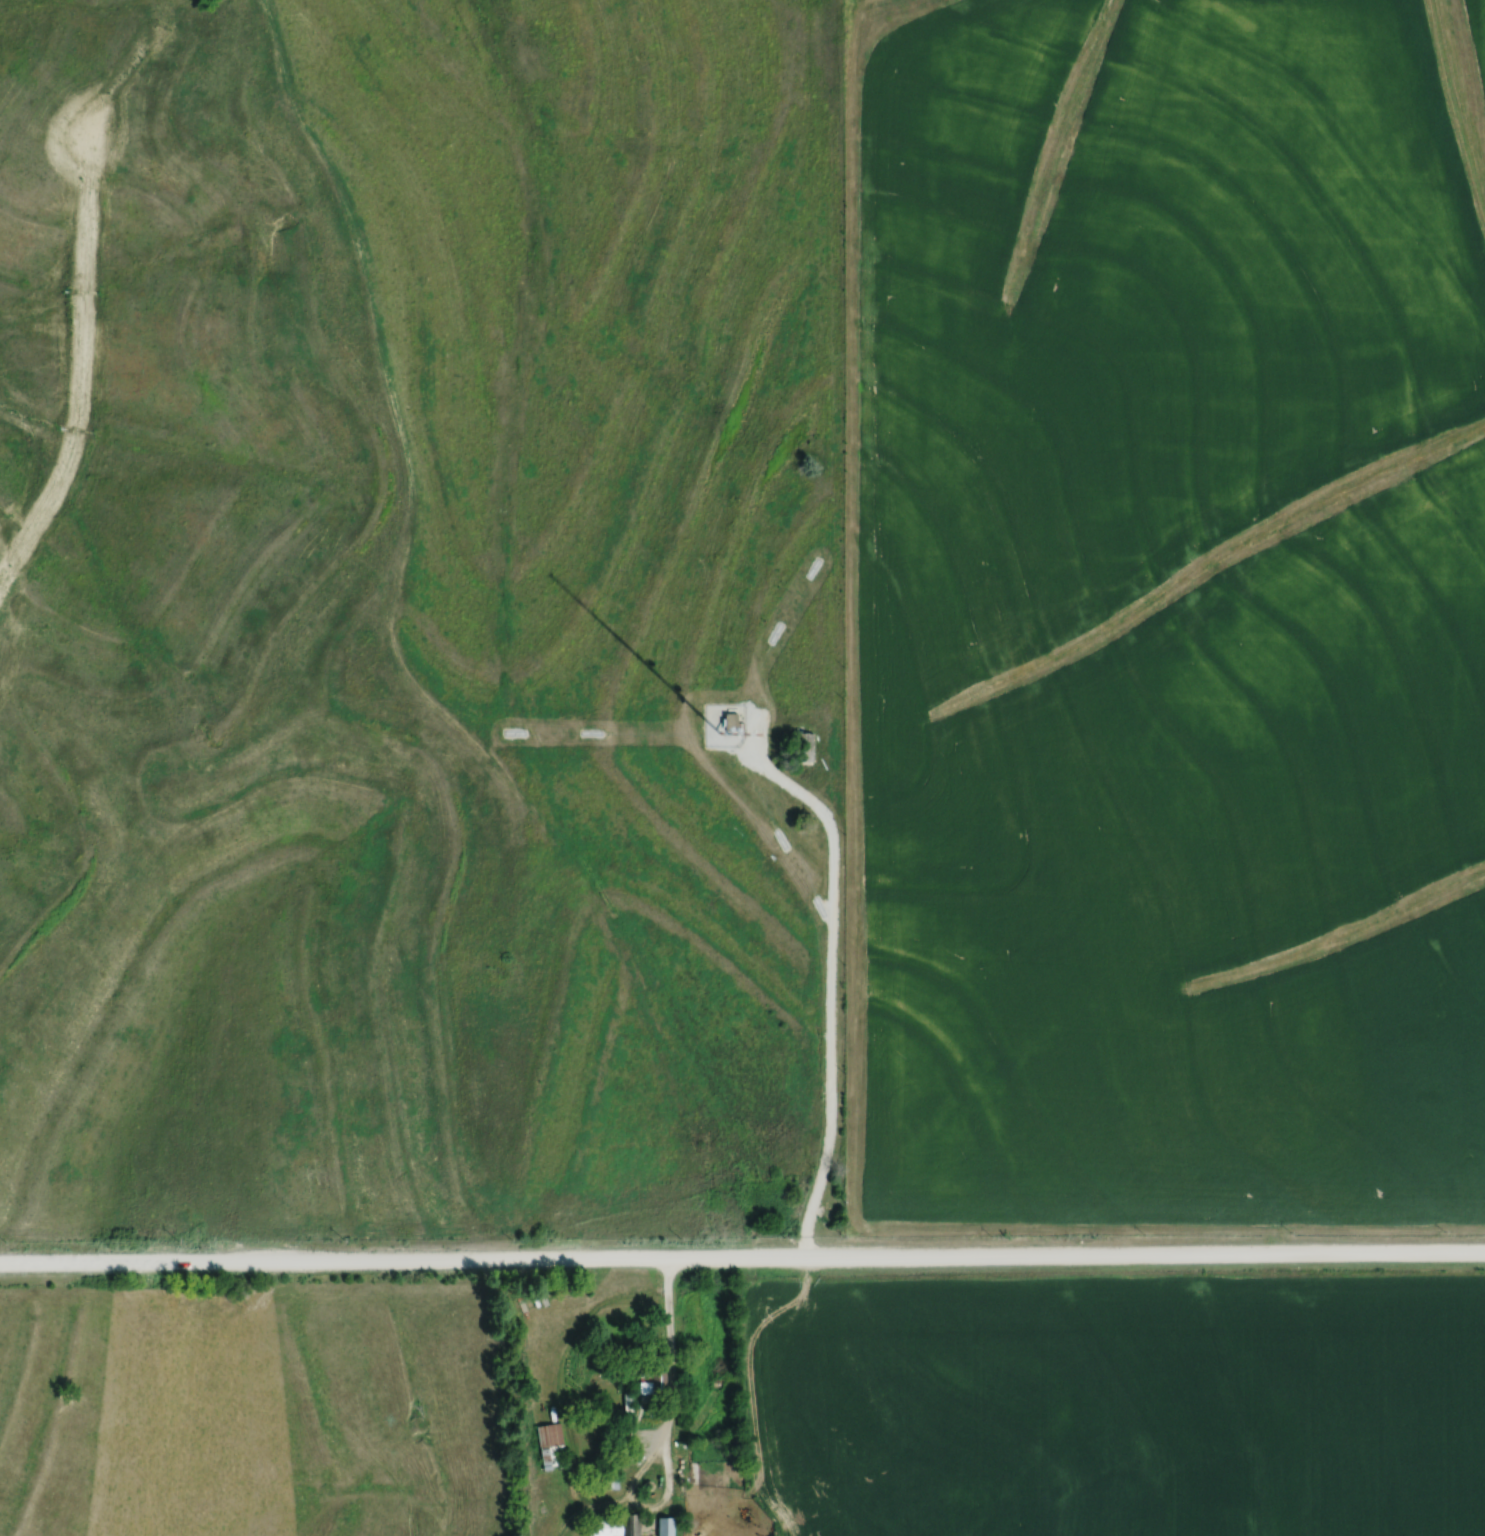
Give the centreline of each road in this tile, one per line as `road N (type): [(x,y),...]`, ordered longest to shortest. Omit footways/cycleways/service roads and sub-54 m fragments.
road 1 (tertiary): [(1484,1258),(0,1267)]

